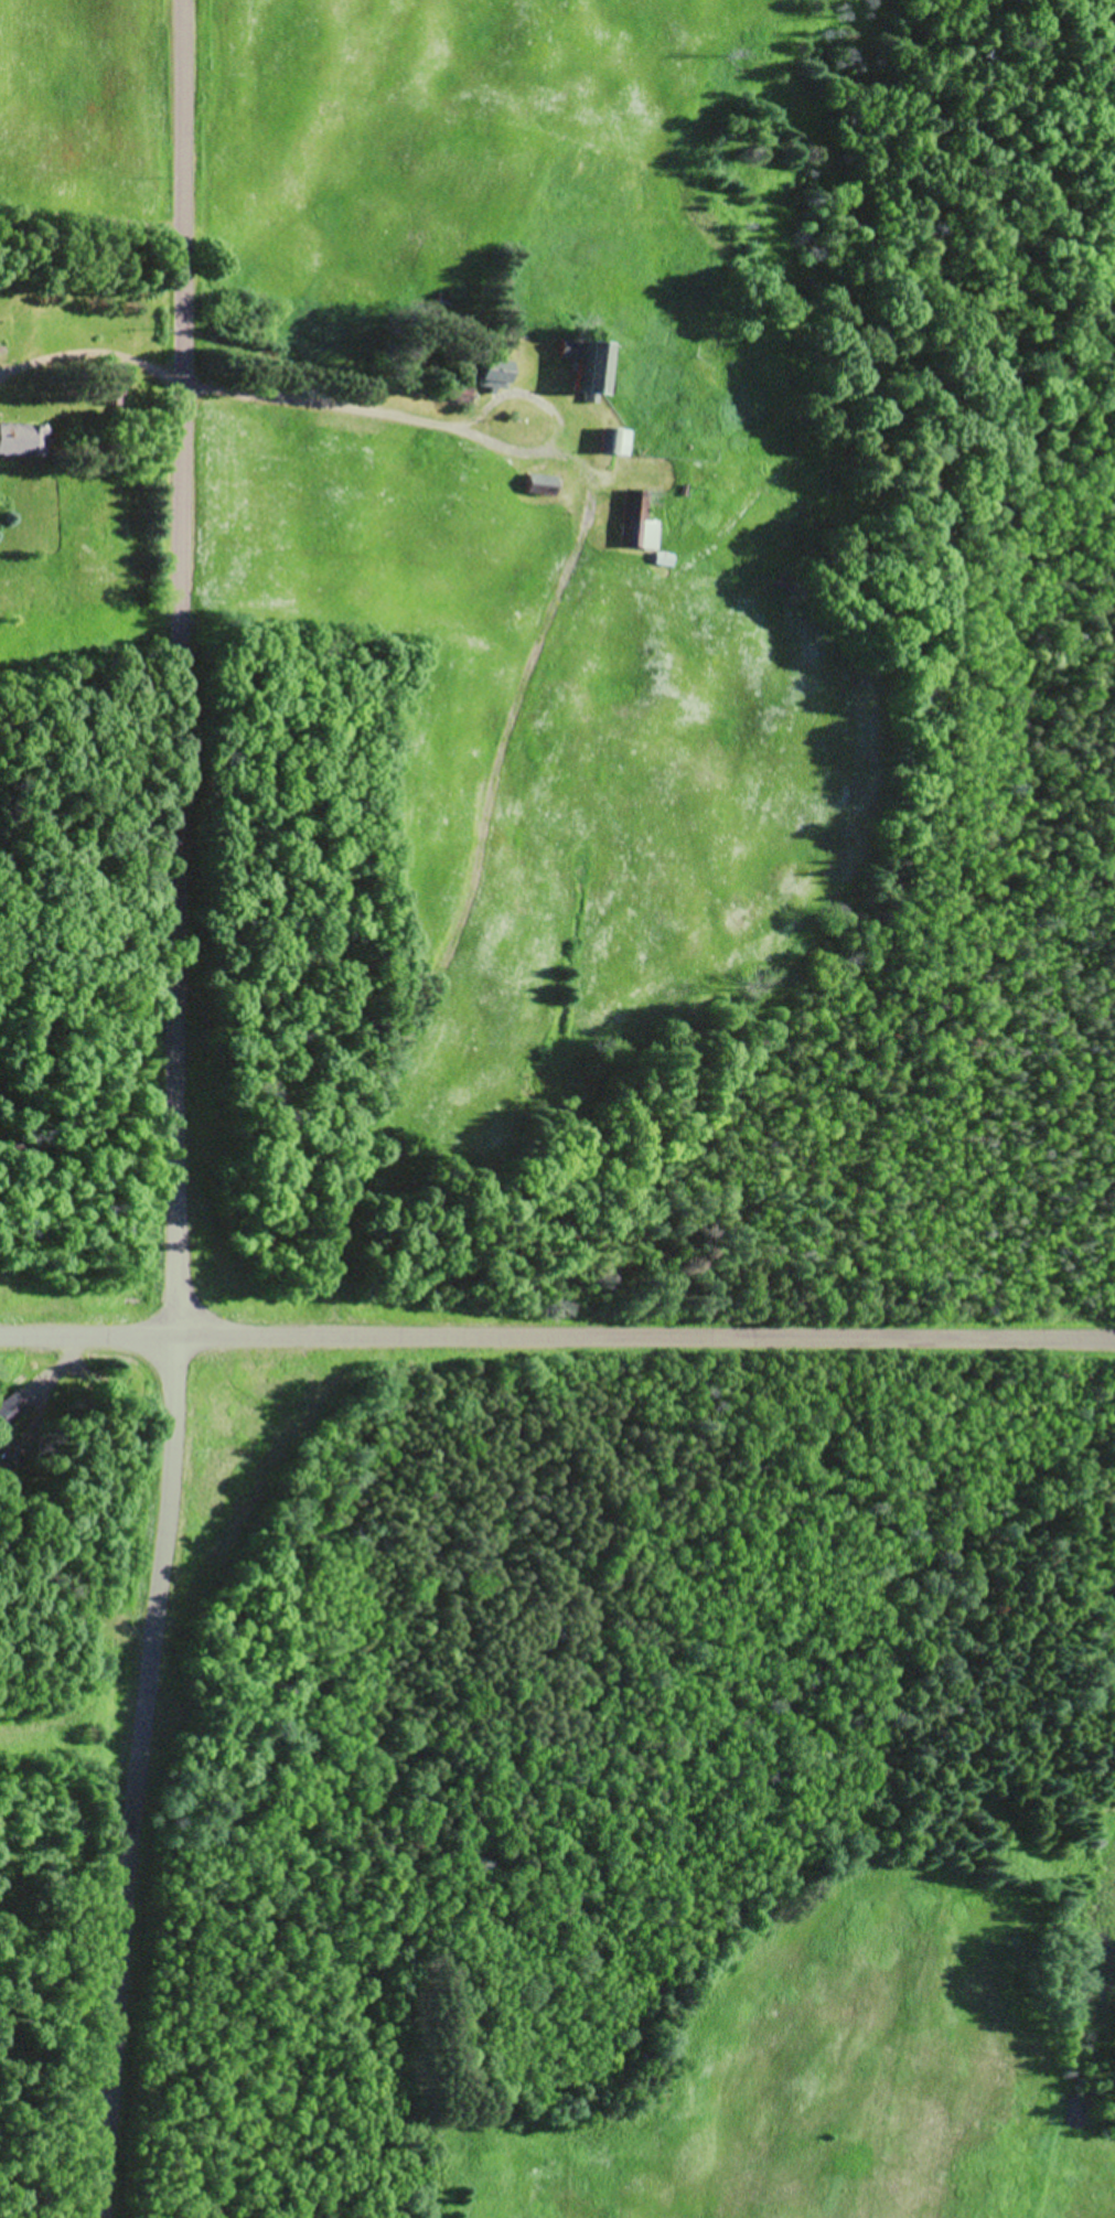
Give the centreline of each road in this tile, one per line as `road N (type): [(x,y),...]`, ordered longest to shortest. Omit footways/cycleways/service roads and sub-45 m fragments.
road 1 (residential): [(186,0),(172,1056),(179,1332),(107,2217)]
road 2 (residential): [(1114,1334),(179,1332)]
road 3 (residential): [(0,1335),(179,1332)]

